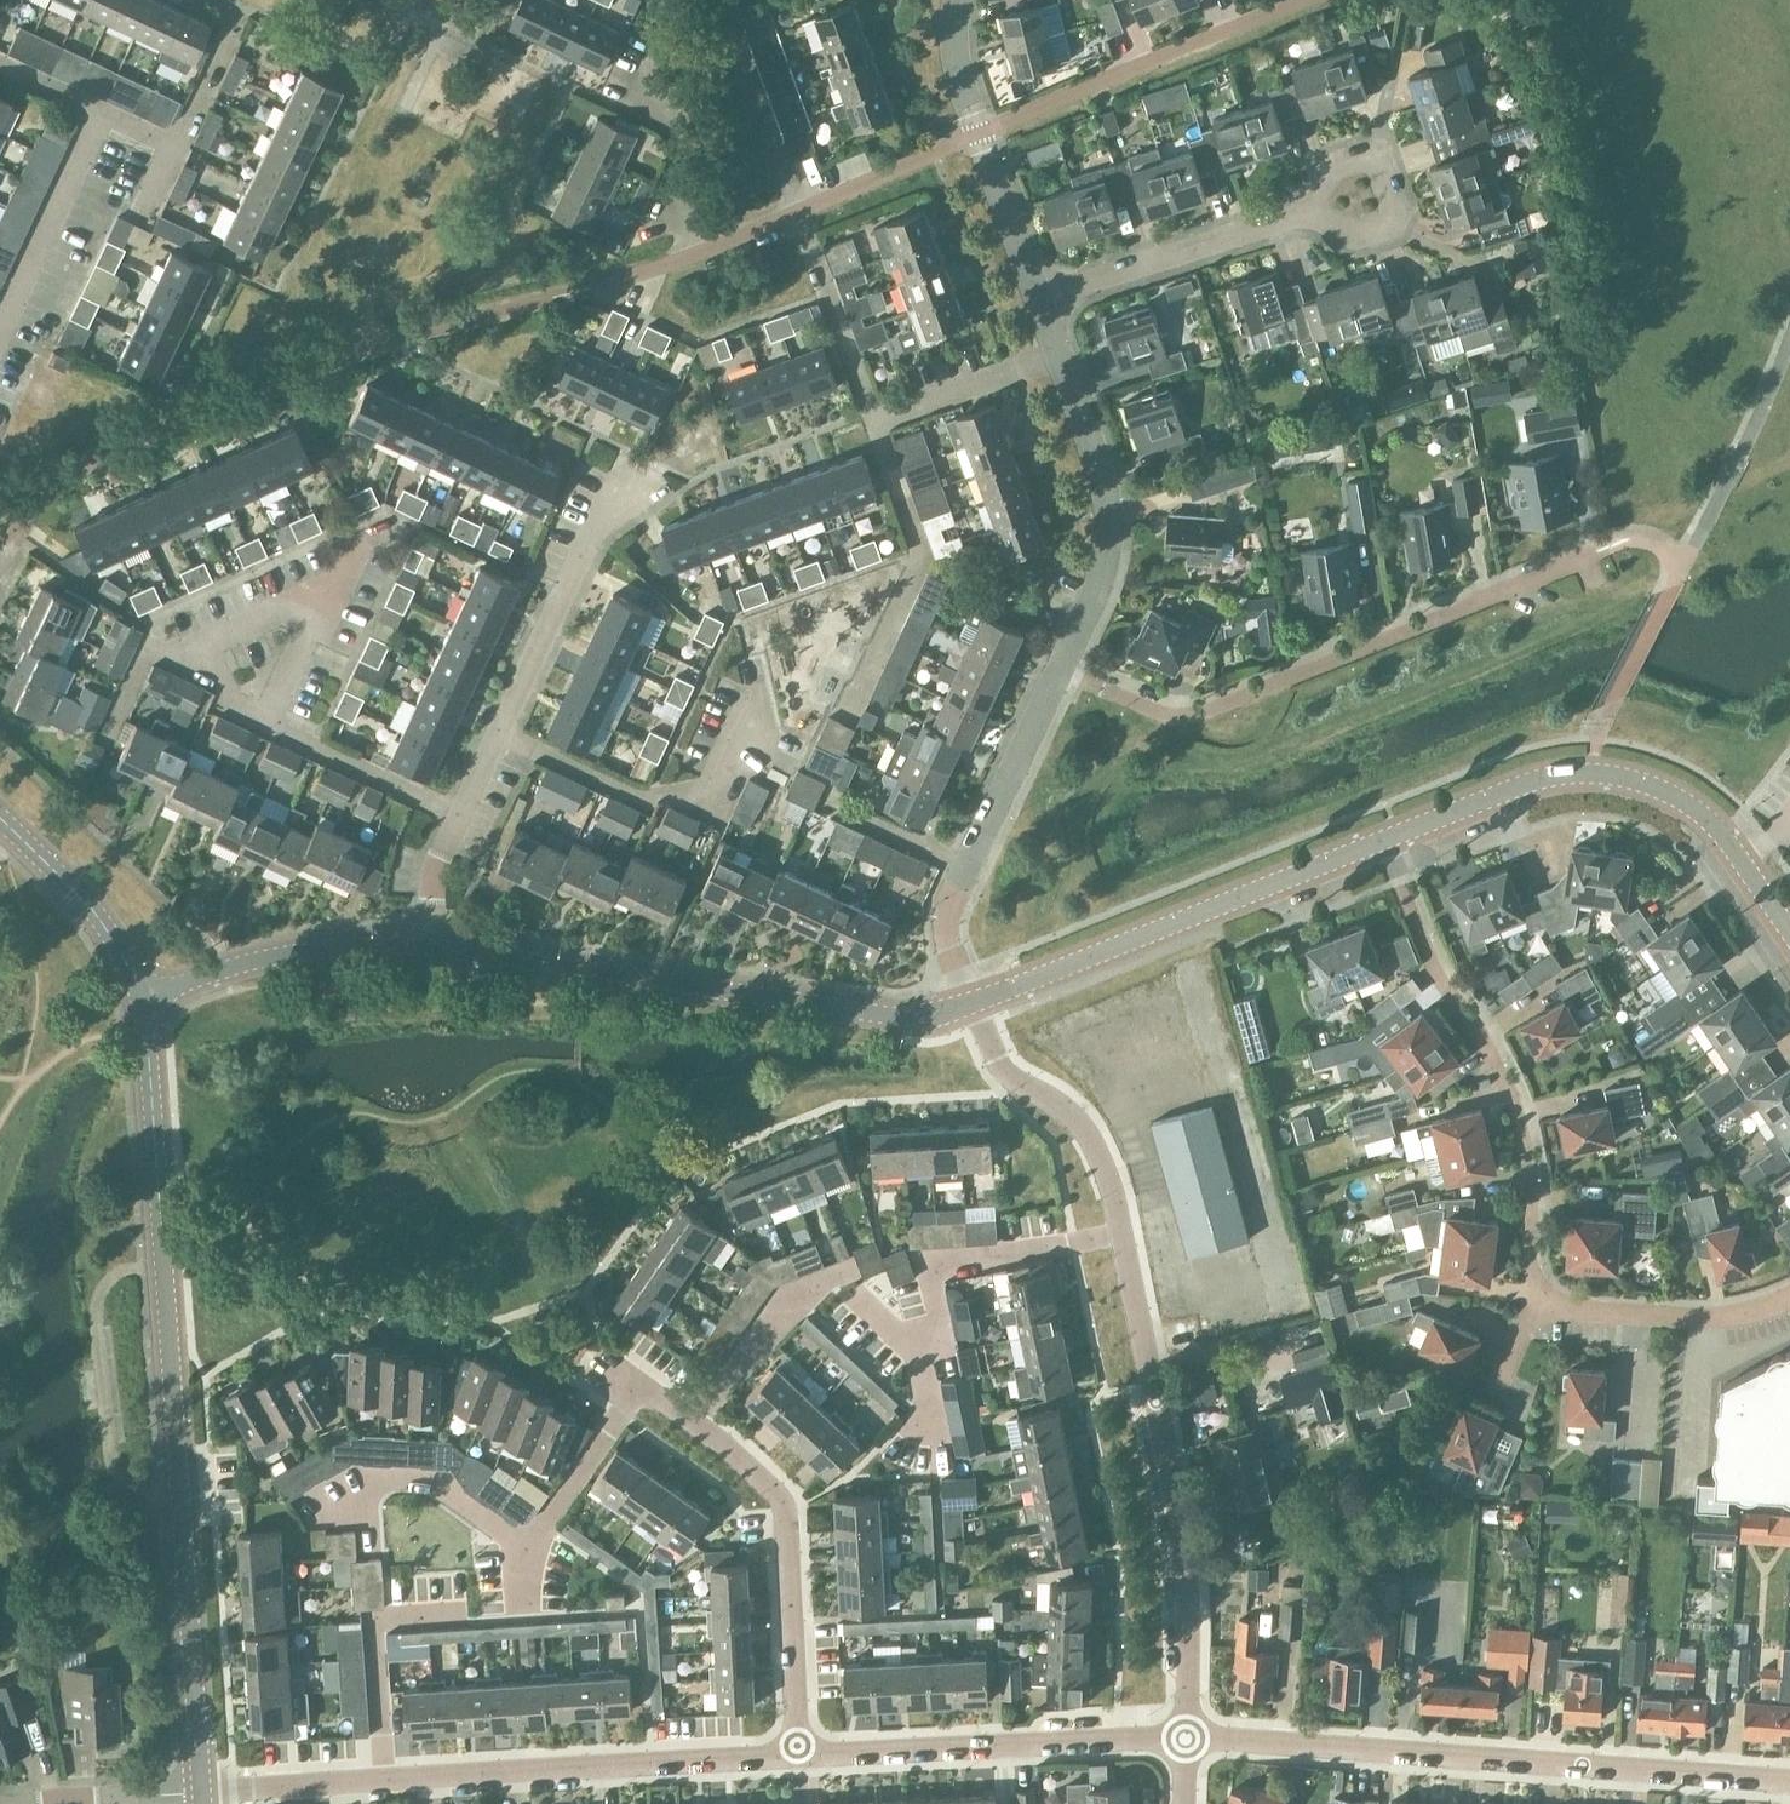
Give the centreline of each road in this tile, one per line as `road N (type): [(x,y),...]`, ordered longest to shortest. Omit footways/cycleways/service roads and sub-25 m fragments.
road 1 (residential): [(1186,1740),(1190,1589),(1176,1484),(1104,1172),(1060,1107),(996,1058),(971,1005)]
road 2 (tertiary): [(201,1789),(142,997)]
road 3 (residential): [(1186,1740),(1789,1781)]
road 4 (residential): [(201,1789),(798,1750)]
road 5 (residential): [(1610,546),(1203,713),(1174,715),(1060,672)]
road 6 (tertiary): [(971,1005),(913,1017),(432,947)]
road 7 (residential): [(1384,841),(1428,959),(1498,1066),(1527,1158),(1534,1304)]
road 8 (tertiary): [(1789,933),(1724,835),(1623,778),(1557,776),(1384,841)]
road 9 (residential): [(798,1750),(784,1508),(696,1425),(604,1363)]
road 10 (tertiary): [(1384,841),(971,1005)]
road 11 (residential): [(798,1750),(1186,1740)]
road 12 (residential): [(971,1005),(945,950),(947,923),(1060,672)]
road 13 (residential): [(980,132),(1311,0)]
road 14 (residential): [(499,737),(631,798),(708,792),(754,690)]
road 15 (residential): [(1060,672),(1093,601),(1108,537),(1102,481),(1059,355)]
road 16 (residential): [(844,718),(924,551),(875,423)]
road 17 (residential): [(499,737),(630,452)]
road 18 (residential): [(706,249),(980,132)]
road 19 (tertiary): [(432,947),(338,943),(227,967),(142,997)]
road 20 (residential): [(1042,299),(1315,209)]
road 21 (residential): [(267,723),(234,708),(197,641),(339,582)]
road 22 (residential): [(1534,1304),(1709,1319),(1789,1298)]
road 23 (residential): [(0,324),(99,115)]
road 24 (tertiary): [(142,997),(85,913),(0,827)]
road 25 (residential): [(1315,209),(1328,230),(1354,242),(1383,235),(1400,210),(1376,156),(1331,163)]
road 26 (residential): [(458,814),(267,723)]
road 27 (residential): [(663,46),(677,164),(706,249)]
road 28 (residential): [(875,423),(1059,355)]
road 29 (residential): [(875,423),(811,245)]
road 30 (residential): [(1042,299),(980,132)]
road 31 (residential): [(537,303),(706,249)]
road 32 (residential): [(28,1803),(201,1789)]
road 33 (residential): [(339,582),(267,723)]
road 34 (residential): [(432,947),(432,879),(458,814)]
road 35 (residential): [(980,132),(960,73),(960,0)]
road 36 (residential): [(171,144),(227,32)]

